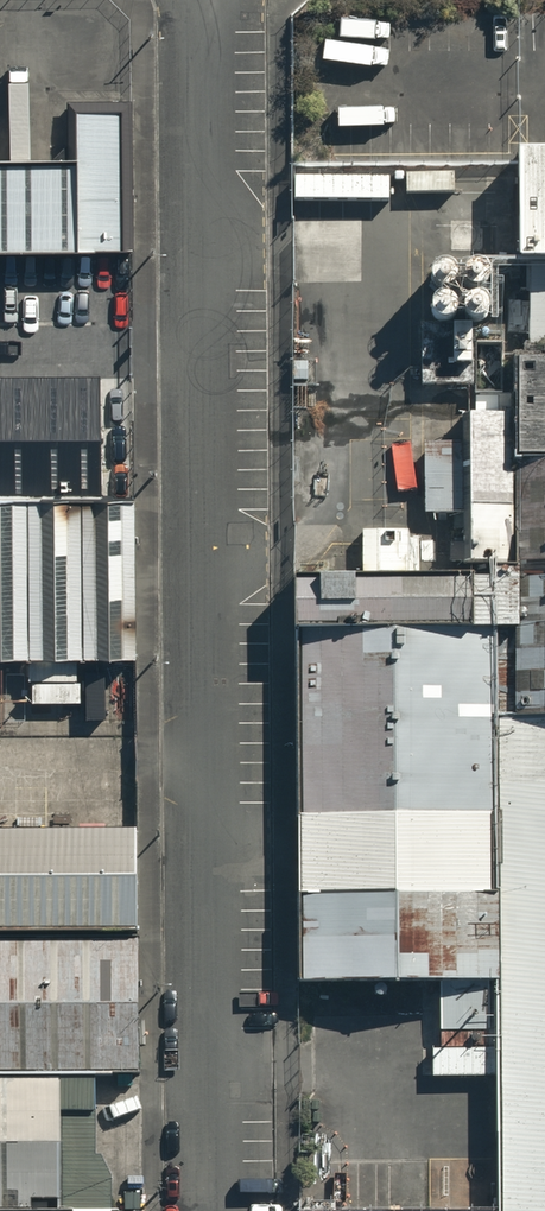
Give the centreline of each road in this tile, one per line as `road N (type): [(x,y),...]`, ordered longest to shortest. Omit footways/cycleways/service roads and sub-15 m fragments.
road 1 (unclassified): [(209,0),(220,1210)]

